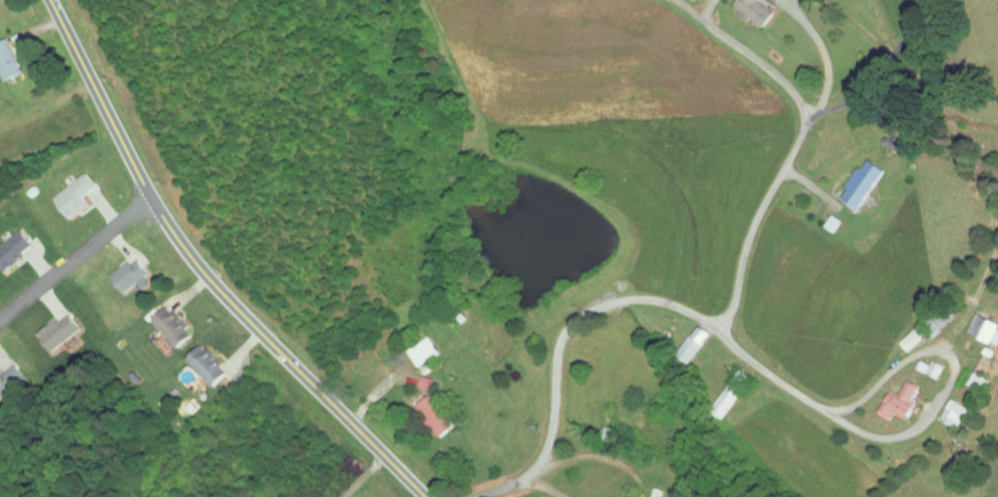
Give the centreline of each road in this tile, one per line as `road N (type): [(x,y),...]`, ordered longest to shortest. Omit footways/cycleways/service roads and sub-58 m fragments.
road 1 (residential): [(496,496),(544,443),(557,354),(584,317),(626,297),(656,296),(699,313),(717,331),(725,322),(755,217),(807,124),(832,101),(859,93),(929,0)]
road 2 (tertiary): [(421,496),(188,256),(143,188),(49,0)]
road 3 (residential): [(148,197),(0,316)]

